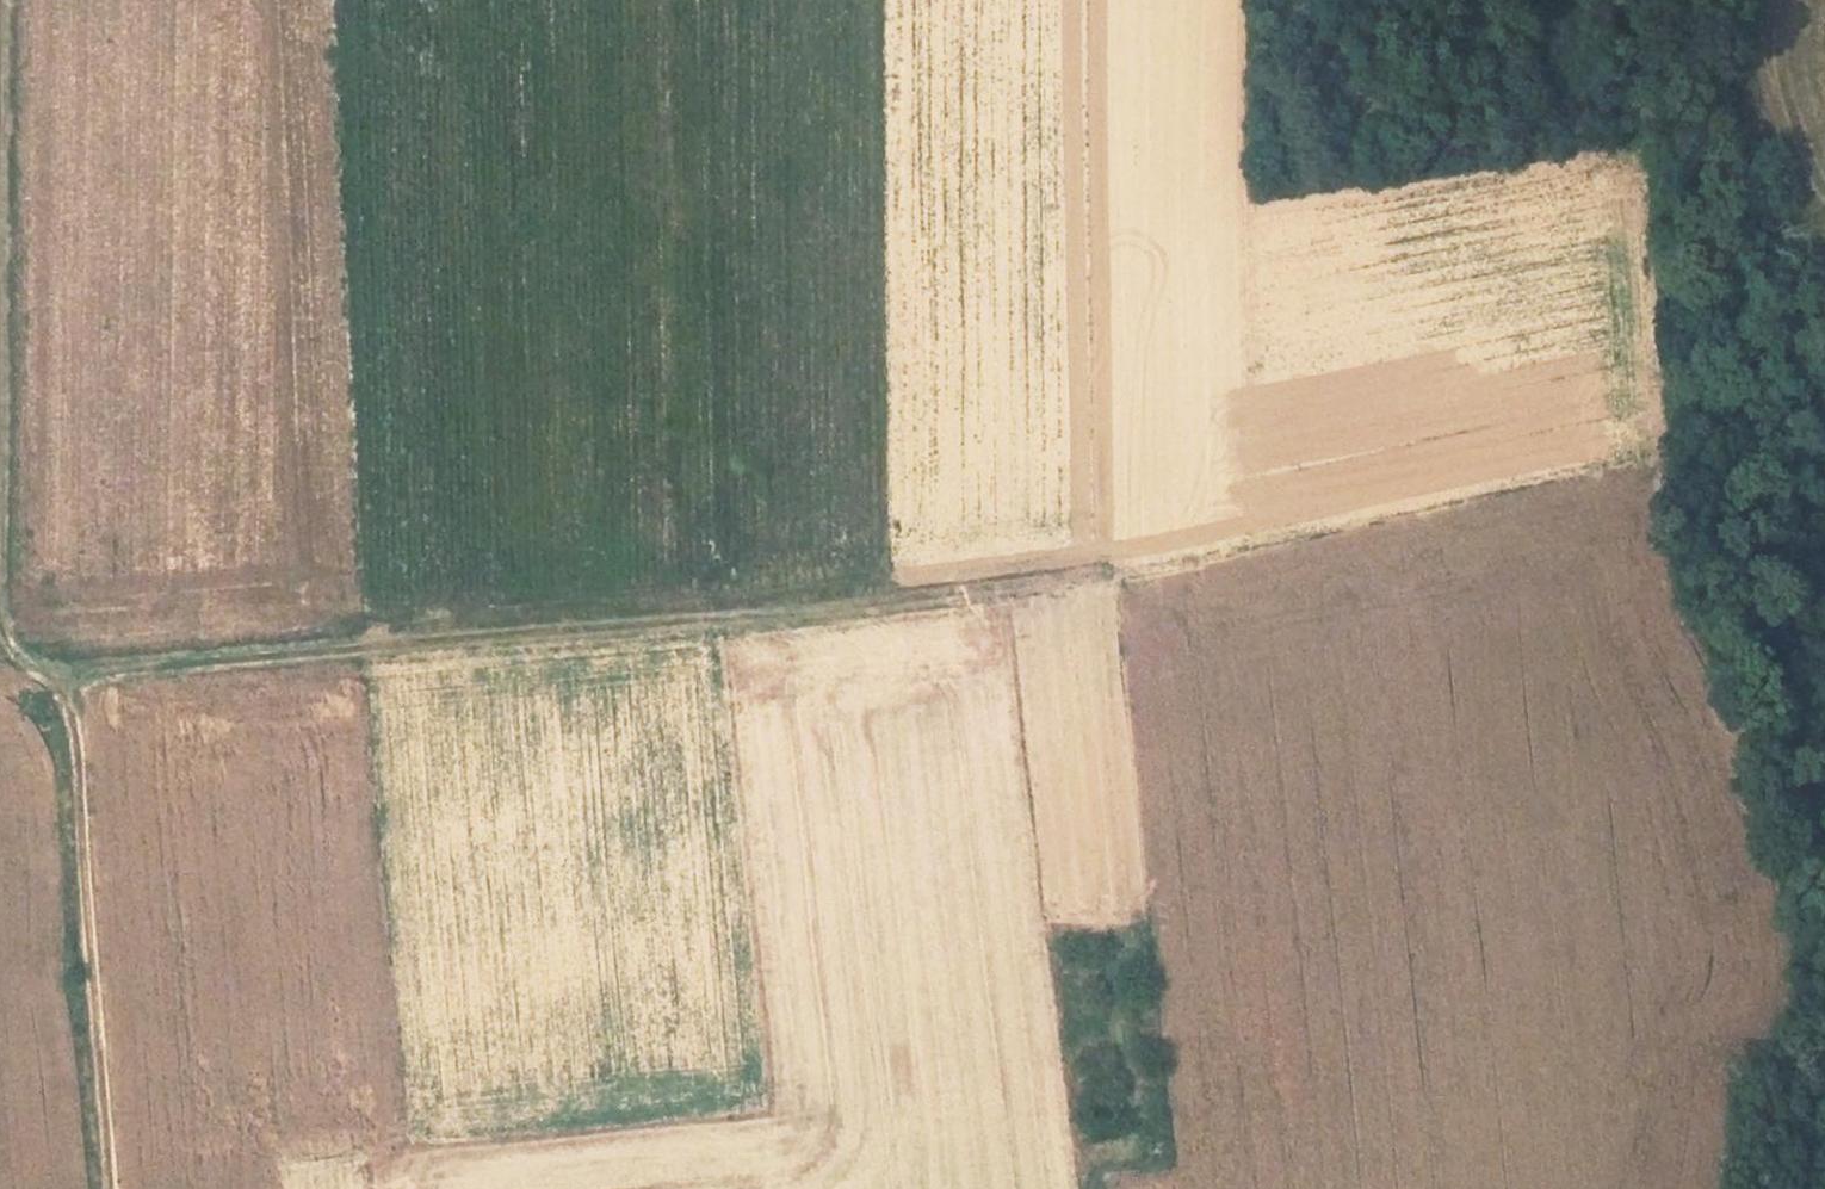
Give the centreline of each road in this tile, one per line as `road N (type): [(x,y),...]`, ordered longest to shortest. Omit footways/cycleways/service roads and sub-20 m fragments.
road 1 (track): [(113,1188),(65,699),(12,649),(0,619)]

